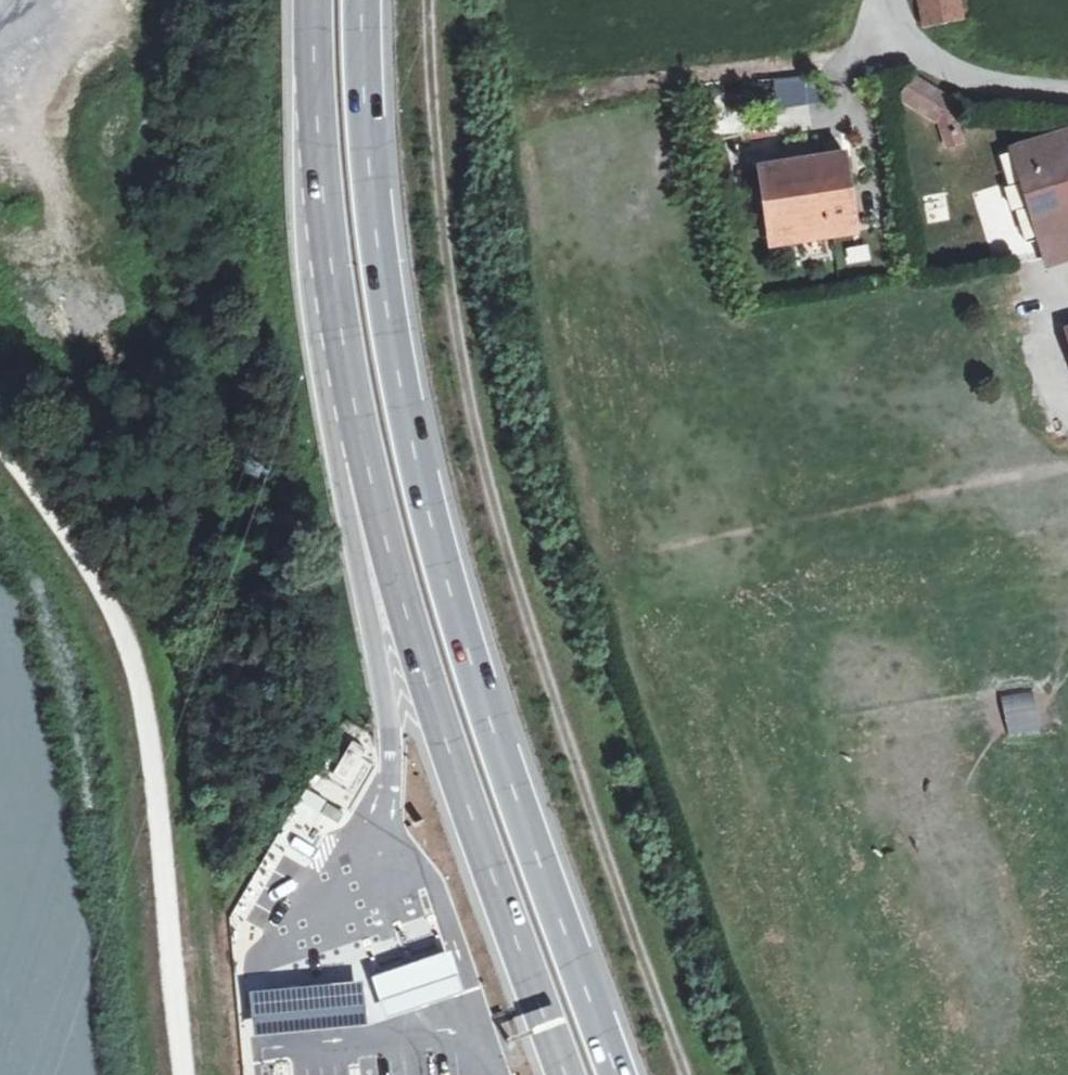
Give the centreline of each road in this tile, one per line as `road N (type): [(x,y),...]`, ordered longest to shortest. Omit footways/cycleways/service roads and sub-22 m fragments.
road 1 (track): [(686,1074),(572,764),(481,465),(429,79),(428,0)]
road 2 (trunk): [(618,1074),(492,723),(432,521),(378,238),(363,0)]
road 3 (trunk): [(312,0),(331,268),(386,547),(446,746),(564,1074)]
road 4 (track): [(220,925),(193,739),(187,582)]
road 5 (unclassified): [(896,0),(914,48),(986,85),(1067,94)]

